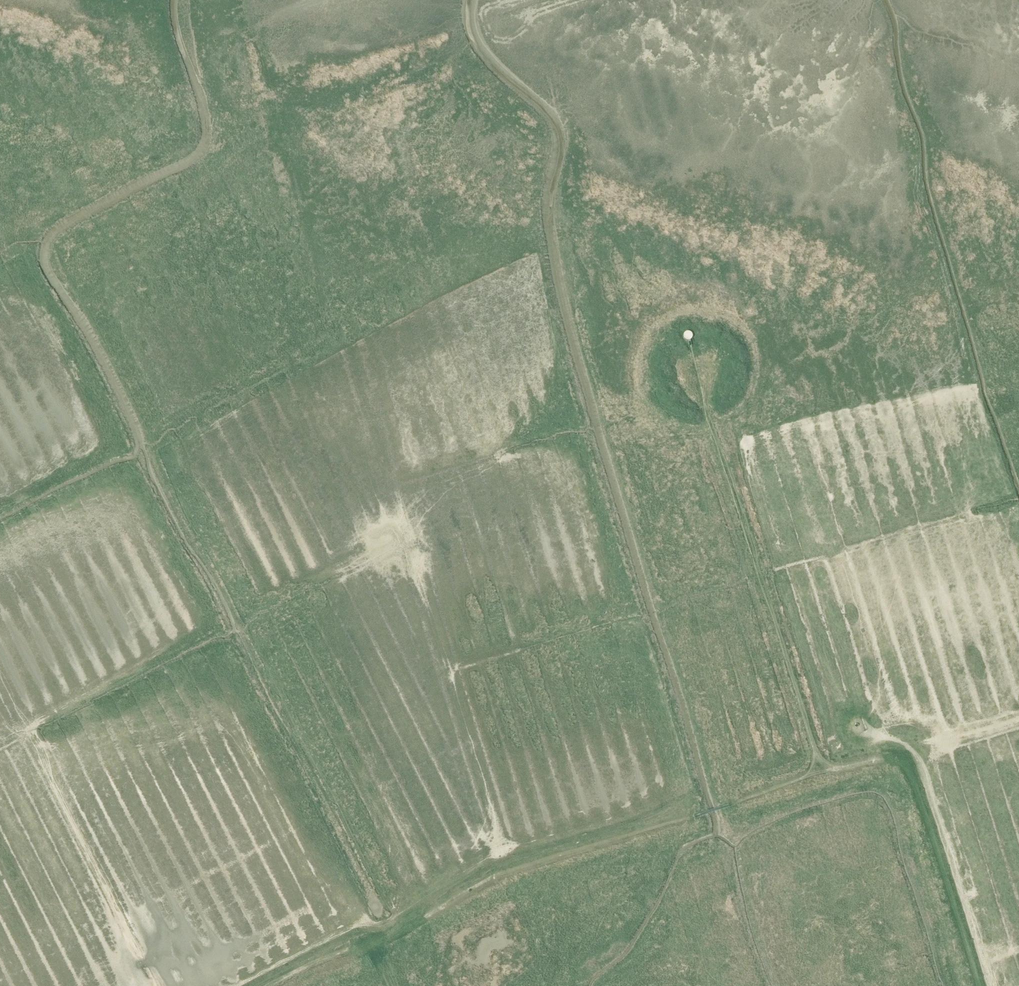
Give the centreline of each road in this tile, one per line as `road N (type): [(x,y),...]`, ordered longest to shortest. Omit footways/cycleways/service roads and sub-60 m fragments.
road 1 (track): [(821,774),(688,338)]
road 2 (track): [(821,774),(881,758),(906,768),(975,985)]

